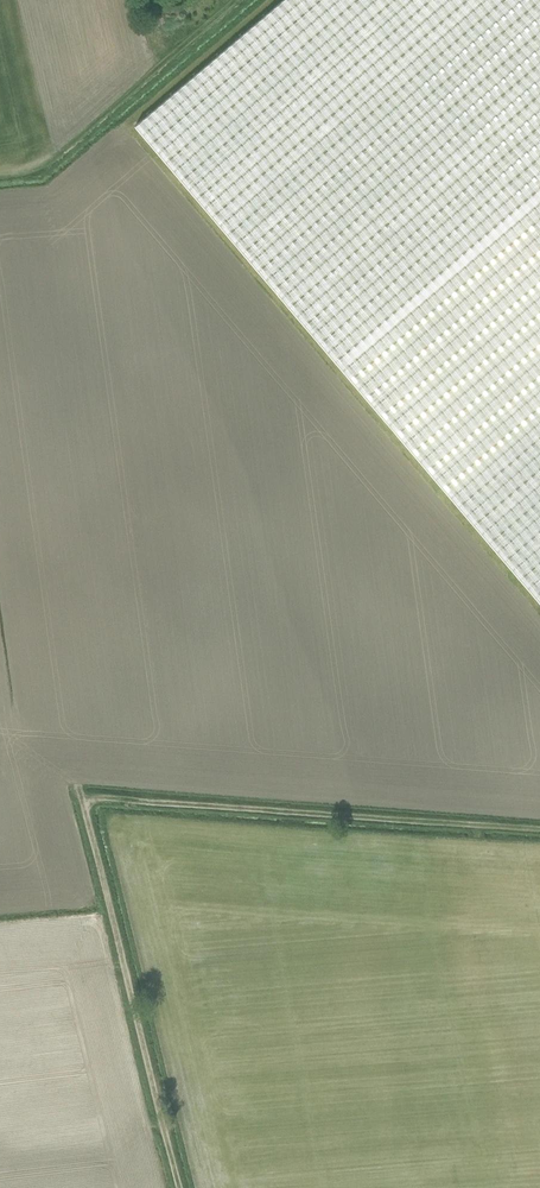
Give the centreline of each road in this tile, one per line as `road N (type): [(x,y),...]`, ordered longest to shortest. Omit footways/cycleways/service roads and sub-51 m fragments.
road 1 (track): [(539,831),(87,801),(83,812),(177,1187)]

